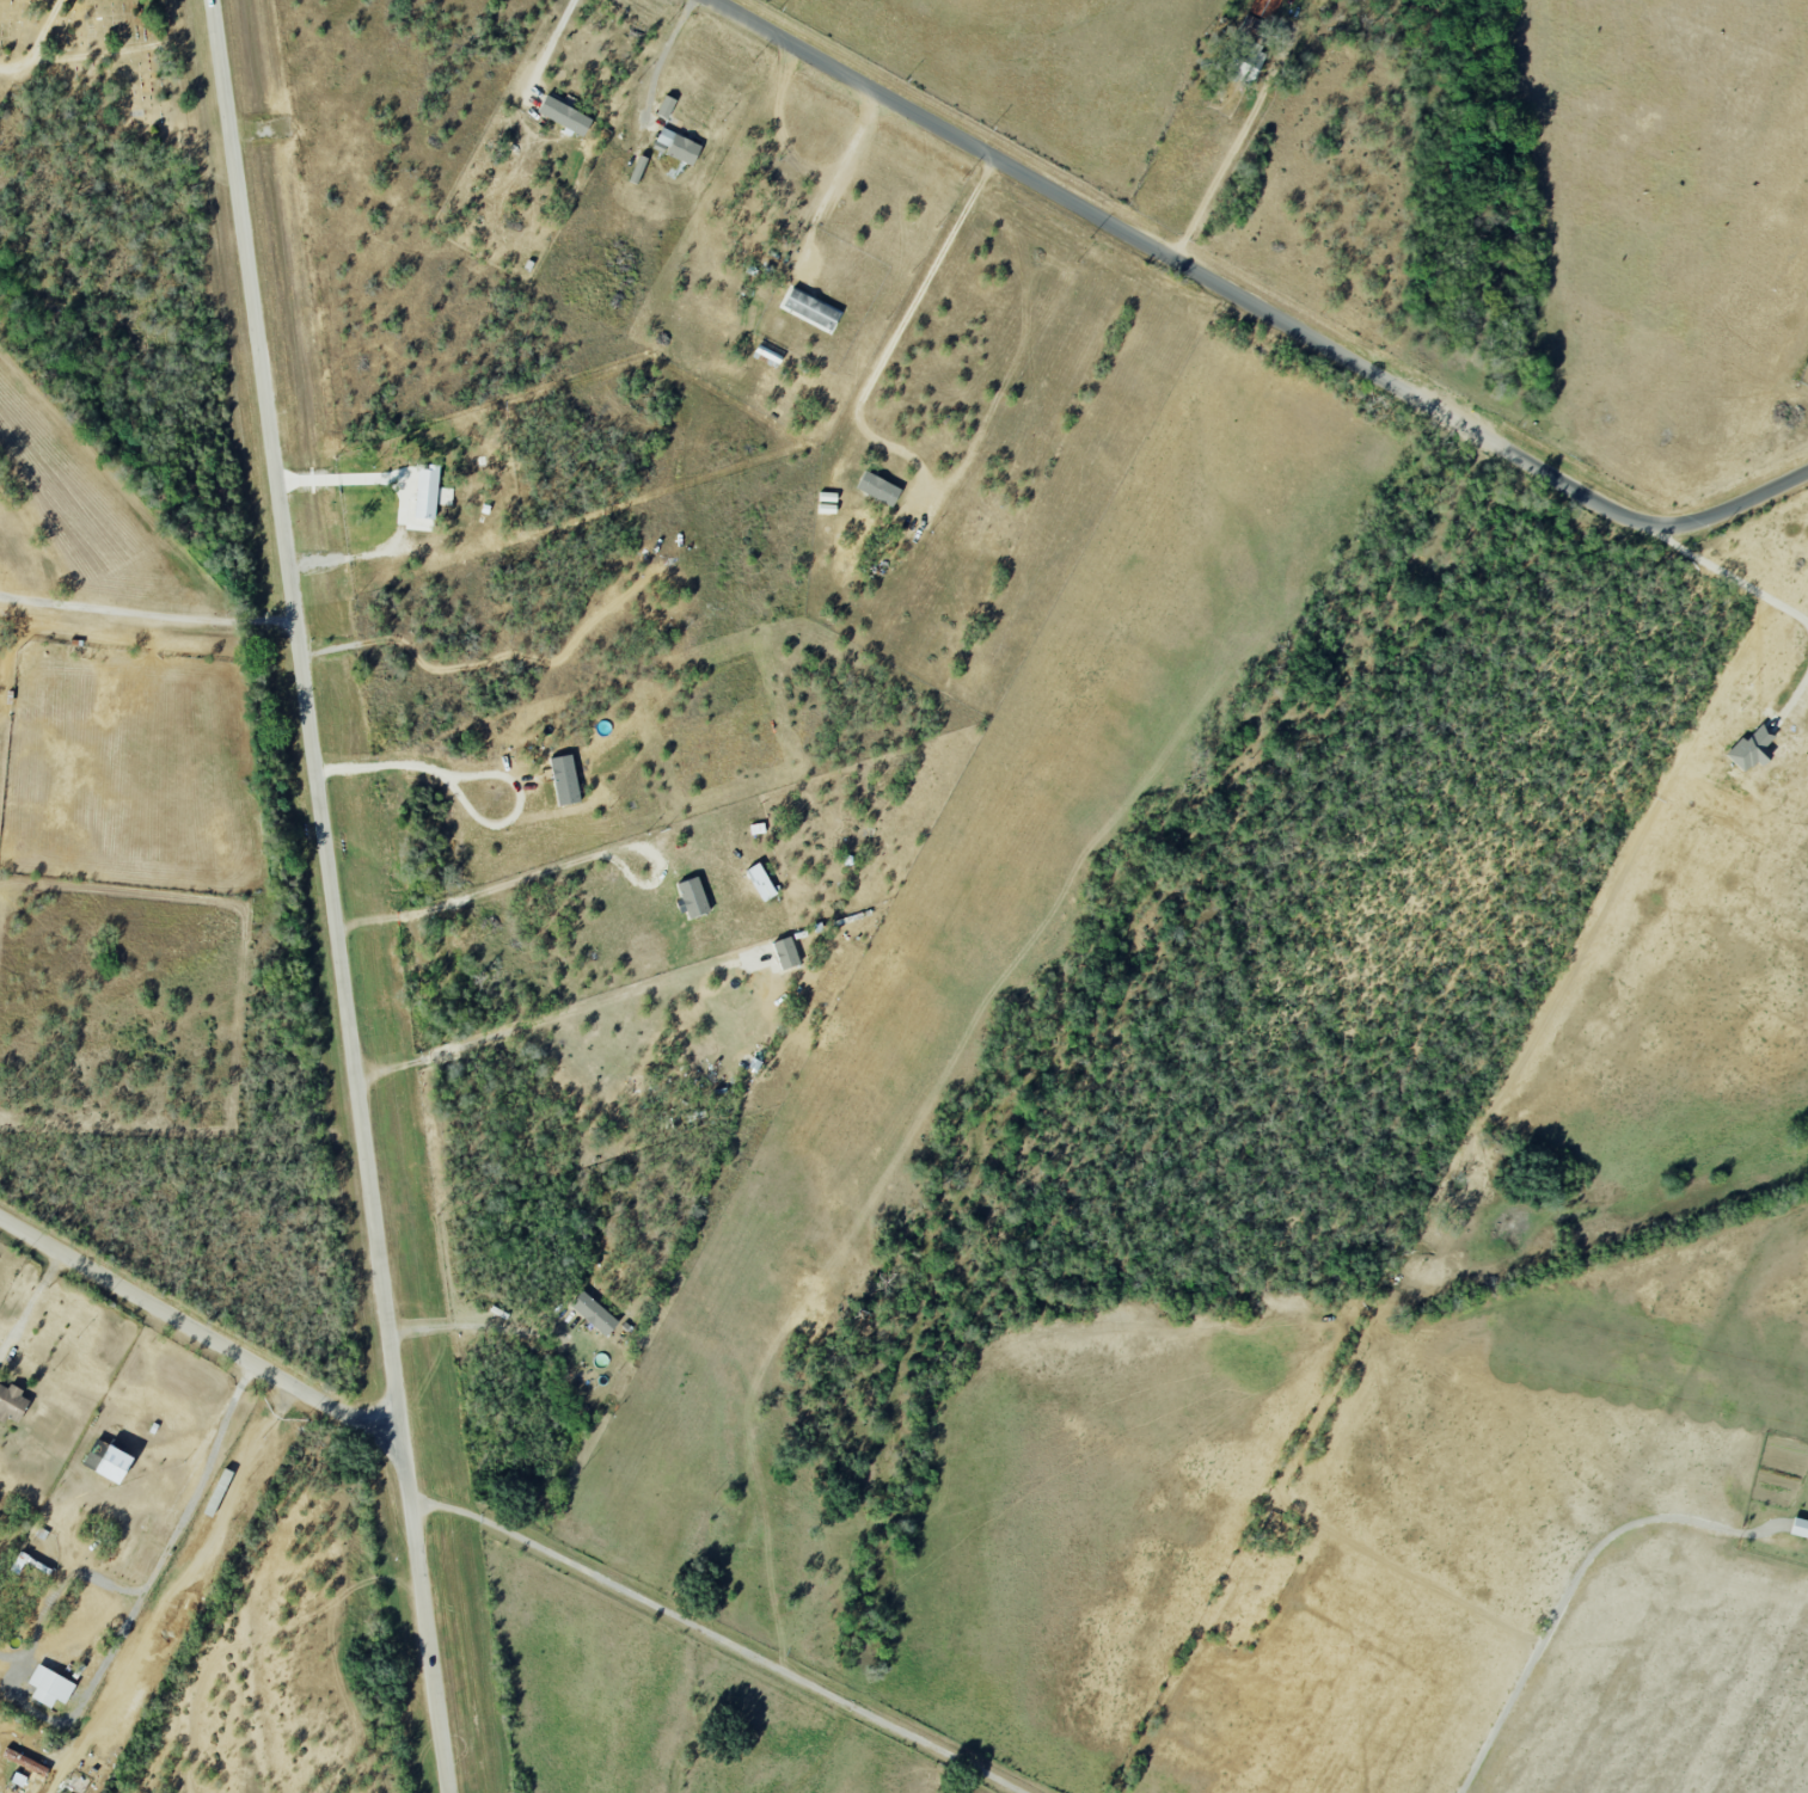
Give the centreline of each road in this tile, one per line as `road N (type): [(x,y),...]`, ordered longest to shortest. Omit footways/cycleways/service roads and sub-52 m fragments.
road 1 (residential): [(400,1435),(213,0)]
road 2 (residential): [(719,0),(1604,506),(1672,524),(1807,471)]
road 3 (residential): [(400,1435),(349,1416),(0,1219)]
road 4 (residential): [(449,1792),(400,1435)]

